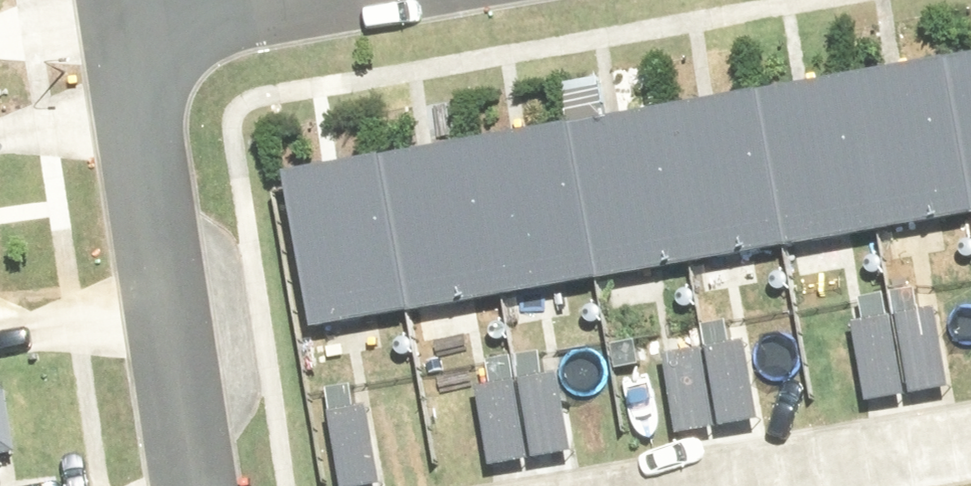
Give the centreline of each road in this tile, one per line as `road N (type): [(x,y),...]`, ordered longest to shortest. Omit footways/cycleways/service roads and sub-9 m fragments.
road 1 (residential): [(188,485),(121,11)]
road 2 (residential): [(970,453),(768,485)]

